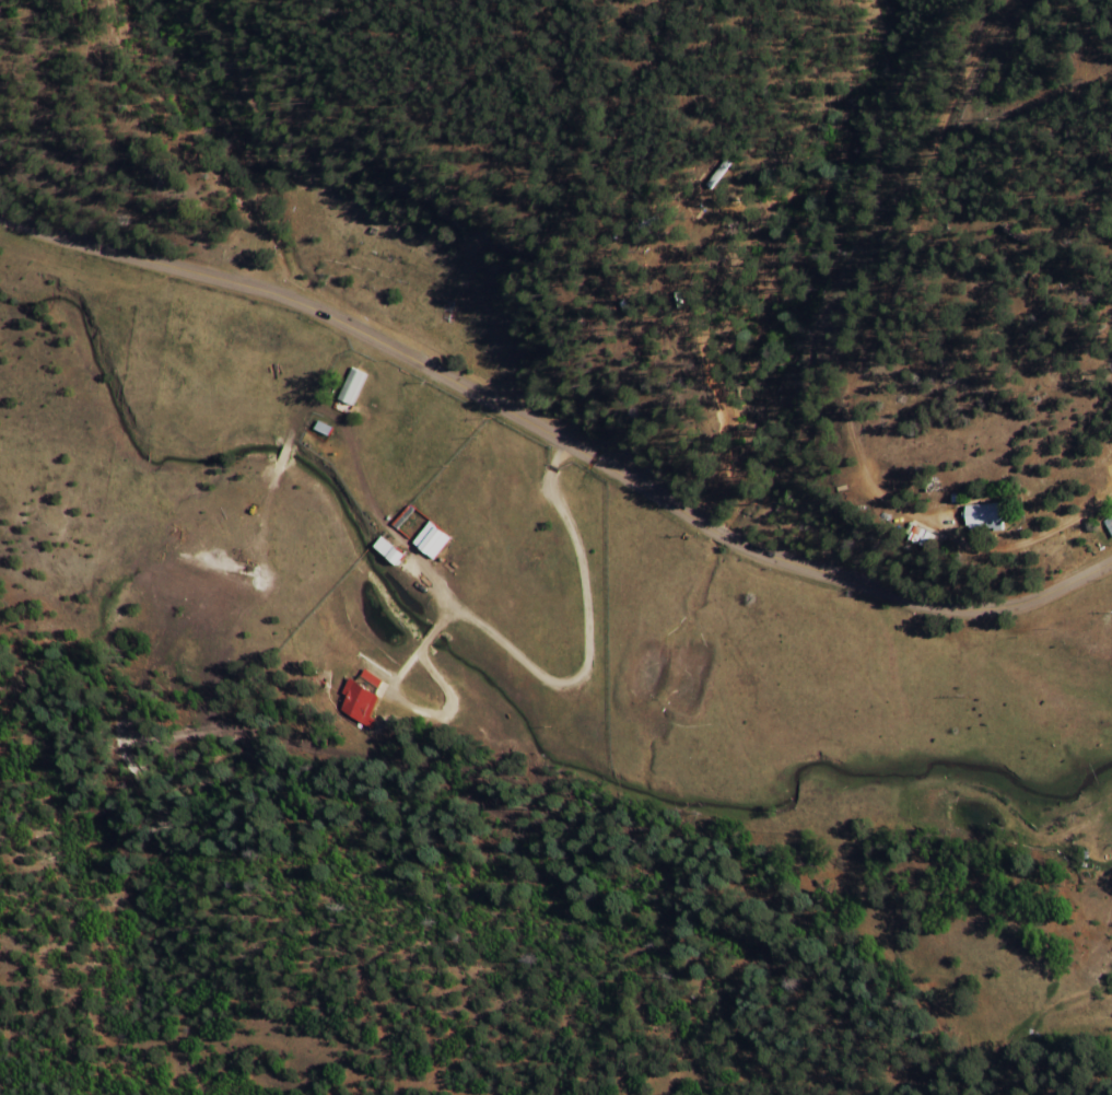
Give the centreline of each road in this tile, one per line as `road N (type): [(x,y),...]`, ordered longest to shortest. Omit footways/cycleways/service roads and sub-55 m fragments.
road 1 (residential): [(1111,560),(996,604),(932,607),(900,598),(727,529),(373,331),(284,294),(114,258),(0,215)]

